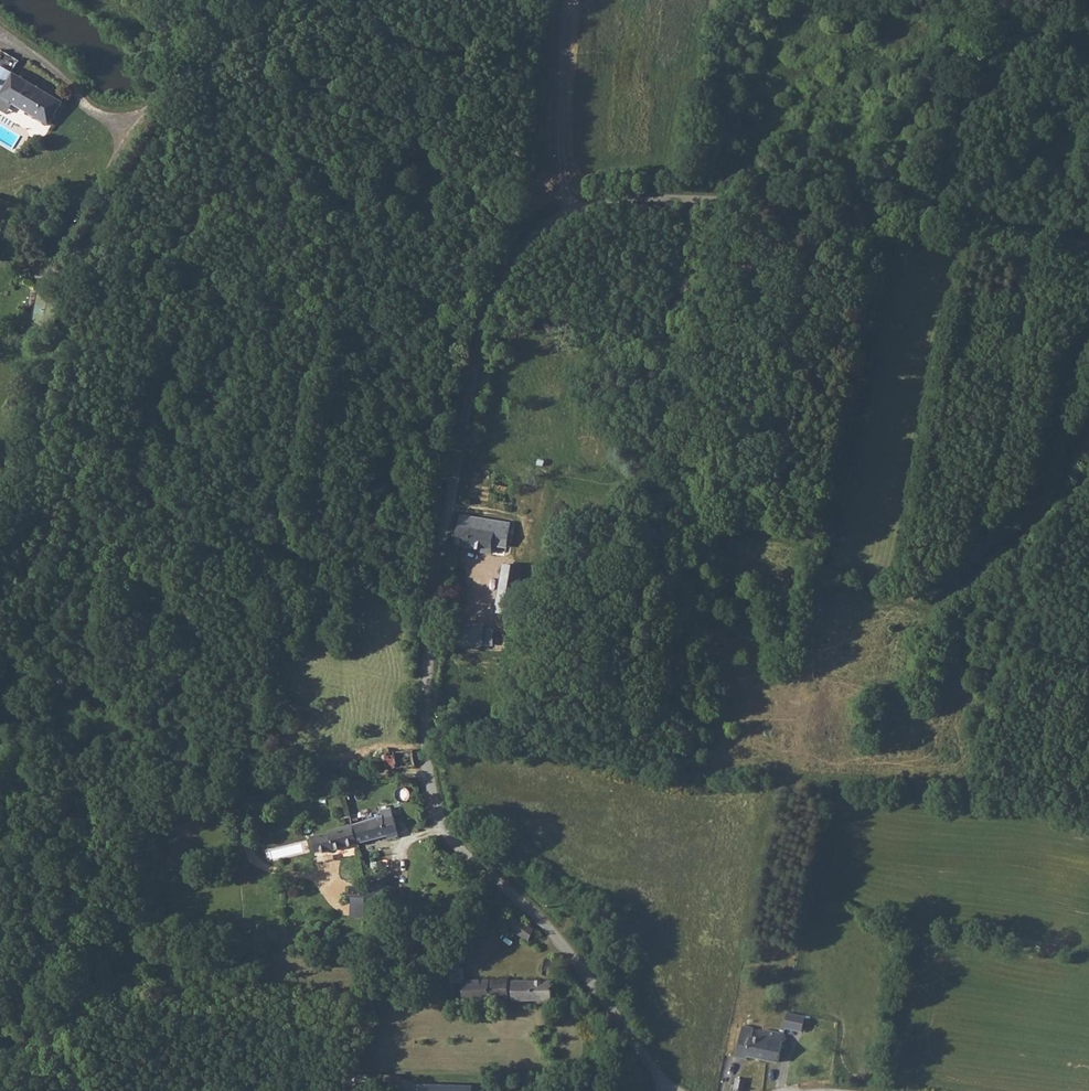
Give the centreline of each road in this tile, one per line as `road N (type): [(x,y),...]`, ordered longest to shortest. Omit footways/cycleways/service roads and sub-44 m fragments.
road 1 (unclassified): [(677,1090),(656,1075),(546,927),(456,845),(436,814),(425,768),(439,563),(491,306),(515,264),(572,216)]
road 2 (unclassified): [(572,216),(635,203),(921,210),(1088,245)]
road 3 (unclassified): [(267,0),(224,16),(181,57),(35,276)]
road 4 (unclassified): [(572,216),(560,122),(568,0)]
road 5 (track): [(132,134),(0,32)]

